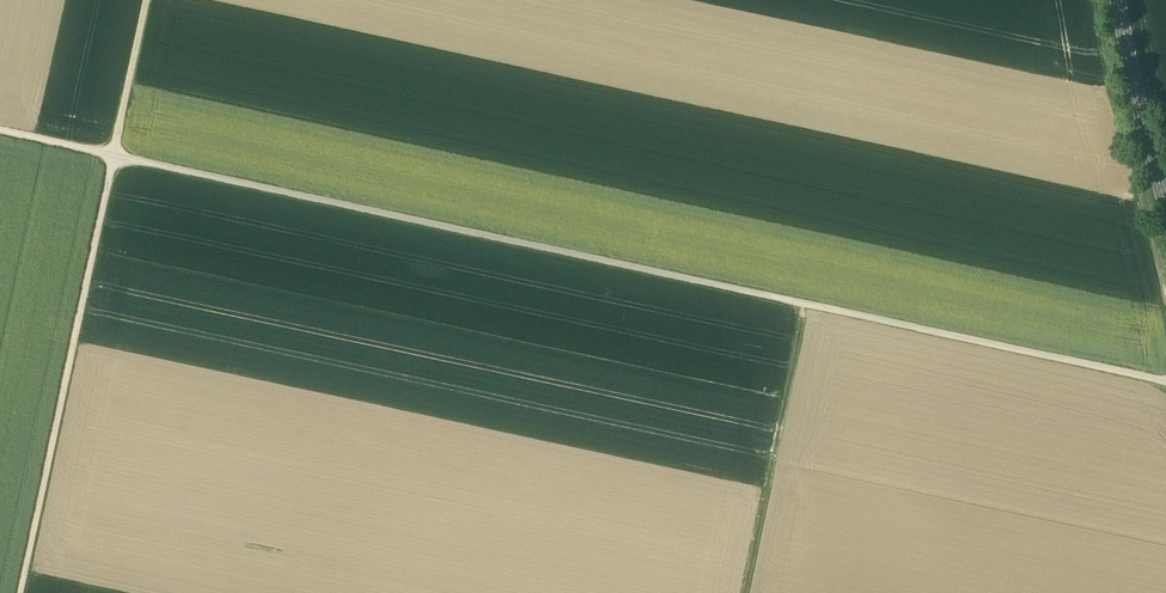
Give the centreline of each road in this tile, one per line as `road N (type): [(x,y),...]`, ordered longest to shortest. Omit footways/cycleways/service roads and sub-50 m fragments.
road 1 (track): [(1165,380),(0,131)]
road 2 (track): [(20,592),(147,0)]
road 3 (track): [(1095,0),(1165,286)]
road 4 (track): [(808,305),(746,592)]
road 5 (tertiary): [(1165,201),(1119,0)]

